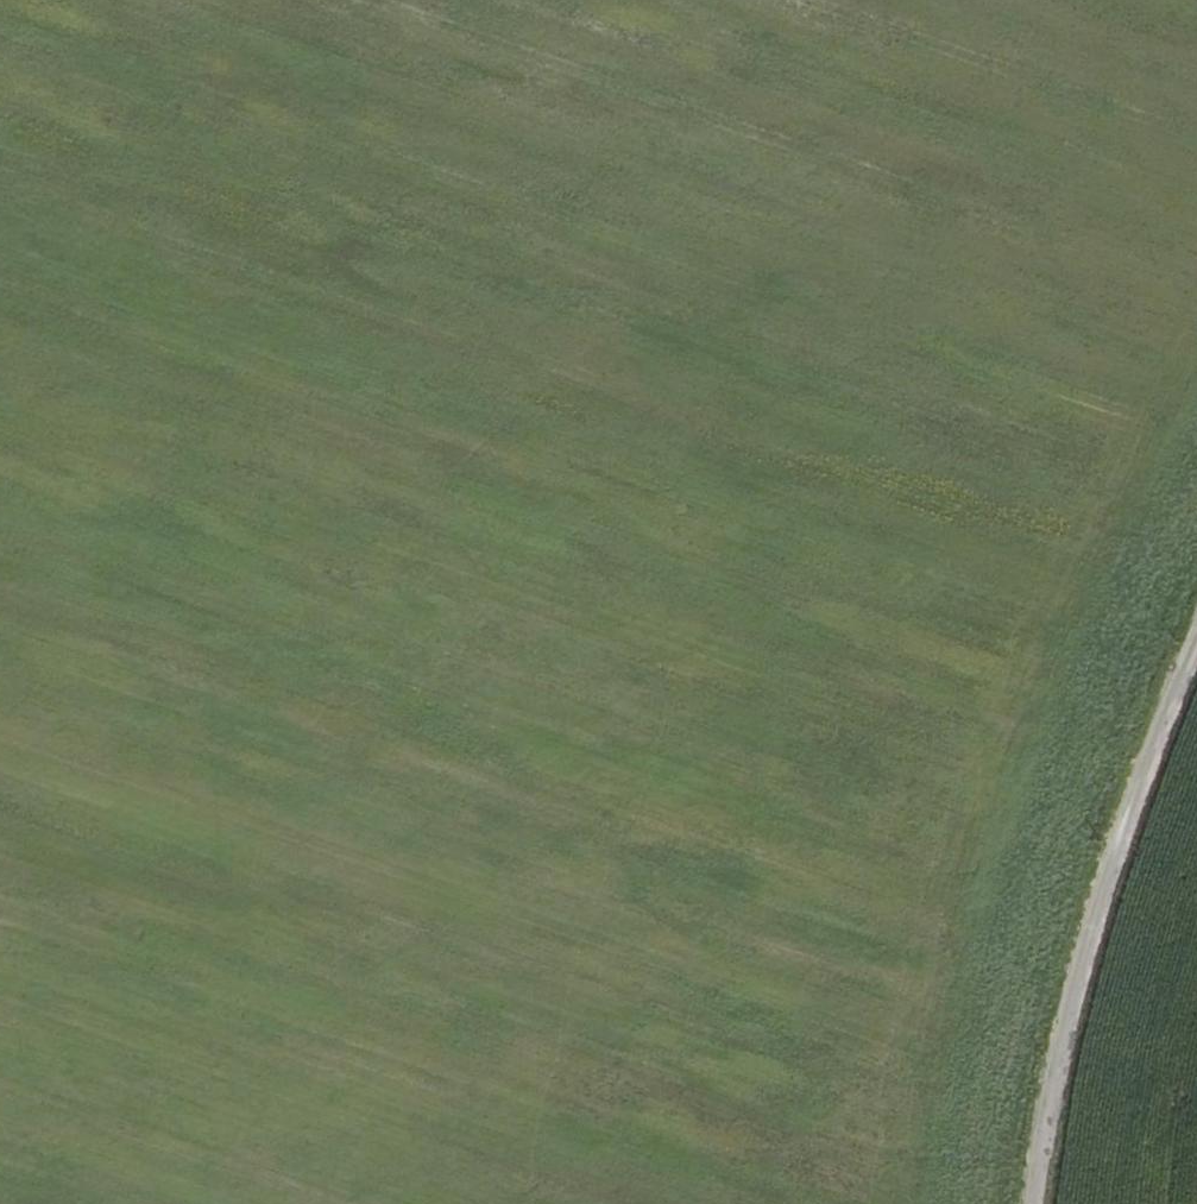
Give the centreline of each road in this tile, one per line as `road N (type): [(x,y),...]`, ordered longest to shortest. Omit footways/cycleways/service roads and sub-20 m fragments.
road 1 (unclassified): [(1042,1203),(1085,978),(1196,650)]

